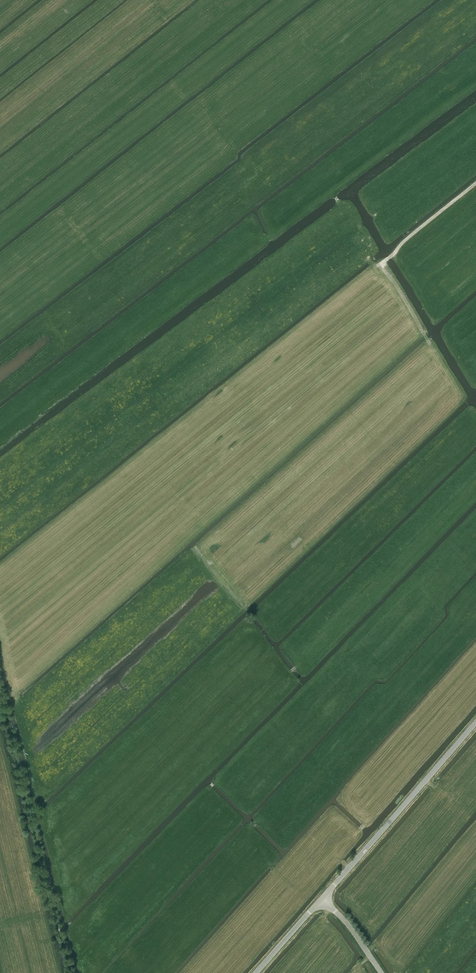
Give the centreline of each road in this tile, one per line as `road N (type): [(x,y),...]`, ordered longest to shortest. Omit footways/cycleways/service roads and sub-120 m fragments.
road 1 (unclassified): [(322,899),(475,720)]
road 2 (track): [(430,343),(382,263),(475,182)]

